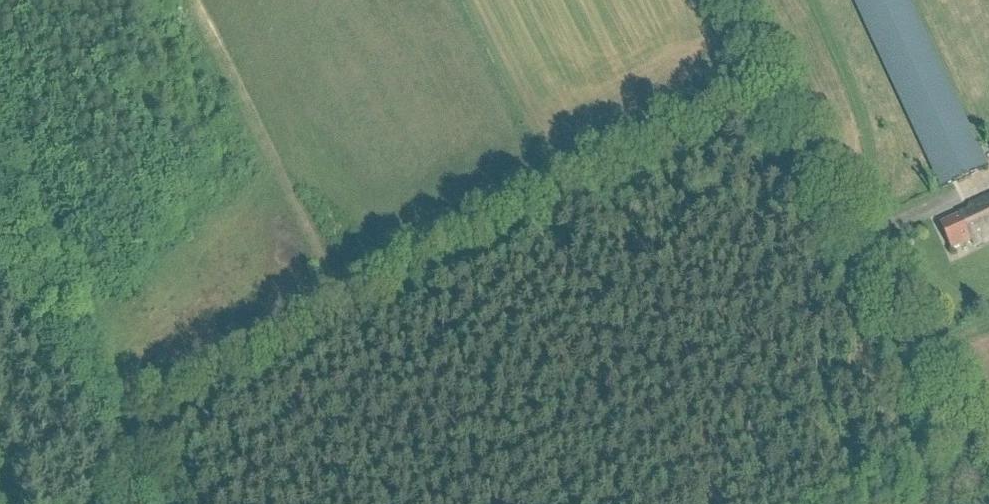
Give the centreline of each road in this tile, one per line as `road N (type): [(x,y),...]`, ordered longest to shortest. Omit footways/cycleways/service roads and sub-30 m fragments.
road 1 (unclassified): [(981,503),(728,0)]

